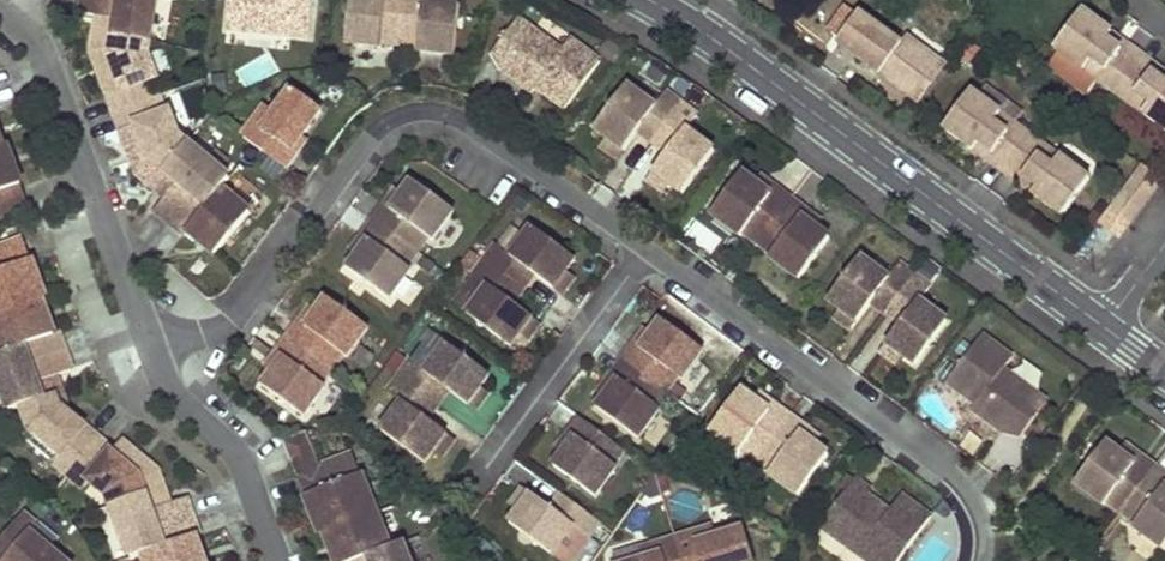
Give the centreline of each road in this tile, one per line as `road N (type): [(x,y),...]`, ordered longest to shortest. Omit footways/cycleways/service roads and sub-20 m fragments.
road 1 (residential): [(981,560),(979,508),(958,475),(459,118),(402,115),(377,129),(232,322),(154,358)]
road 2 (residential): [(1105,326),(717,39),(651,0)]
road 3 (residential): [(154,358),(44,57),(0,8)]
road 4 (residential): [(276,560),(249,465),(177,398),(154,358)]

